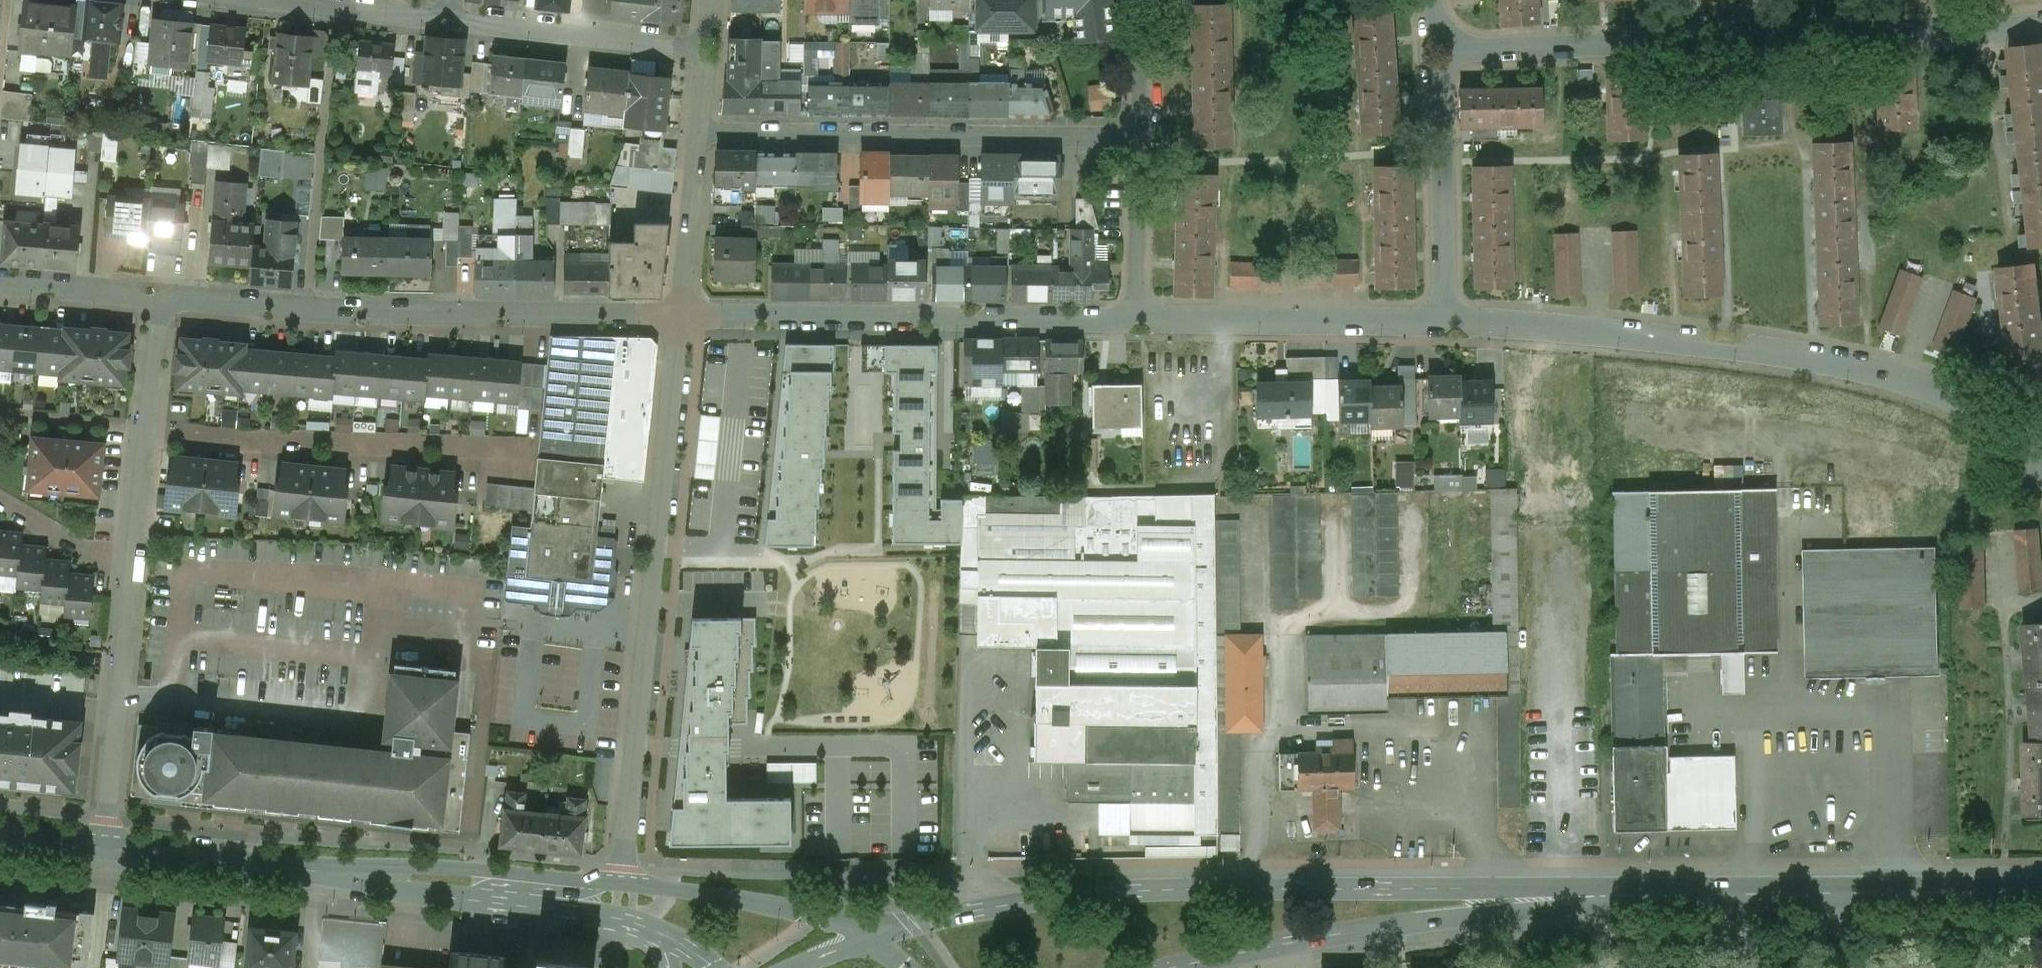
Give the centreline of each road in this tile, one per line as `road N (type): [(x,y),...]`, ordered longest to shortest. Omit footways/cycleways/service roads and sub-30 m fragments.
road 1 (secondary): [(1616,893),(1155,891),(1014,902),(868,935)]
road 2 (residential): [(1443,322),(1778,353),(1862,369),(1932,387),(2015,446)]
road 3 (residential): [(685,315),(615,895)]
road 4 (residential): [(163,297),(102,848)]
road 5 (residential): [(163,297),(388,313),(685,315)]
road 6 (secondary): [(102,848),(587,895)]
road 7 (residential): [(685,315),(1137,321)]
road 8 (secondary): [(1177,967),(1440,915),(1616,893)]
road 9 (residential): [(700,135),(1144,141)]
road 10 (secondary): [(1616,893),(2041,891)]
road 11 (residential): [(1443,46),(1755,37)]
road 12 (residential): [(1137,321),(1443,322)]
road 13 (residential): [(1755,37),(2041,23)]
road 14 (residential): [(1443,46),(1443,322)]
road 15 (residential): [(707,44),(447,14)]
road 16 (secondary): [(868,935),(747,901),(615,895)]
road 17 (residential): [(700,135),(685,315)]
road 18 (residential): [(1137,321),(1144,141)]
road 19 (residential): [(0,283),(163,297)]
road 20 (residential): [(1144,141),(1137,0)]
road 21 (residential): [(447,14),(321,0)]

